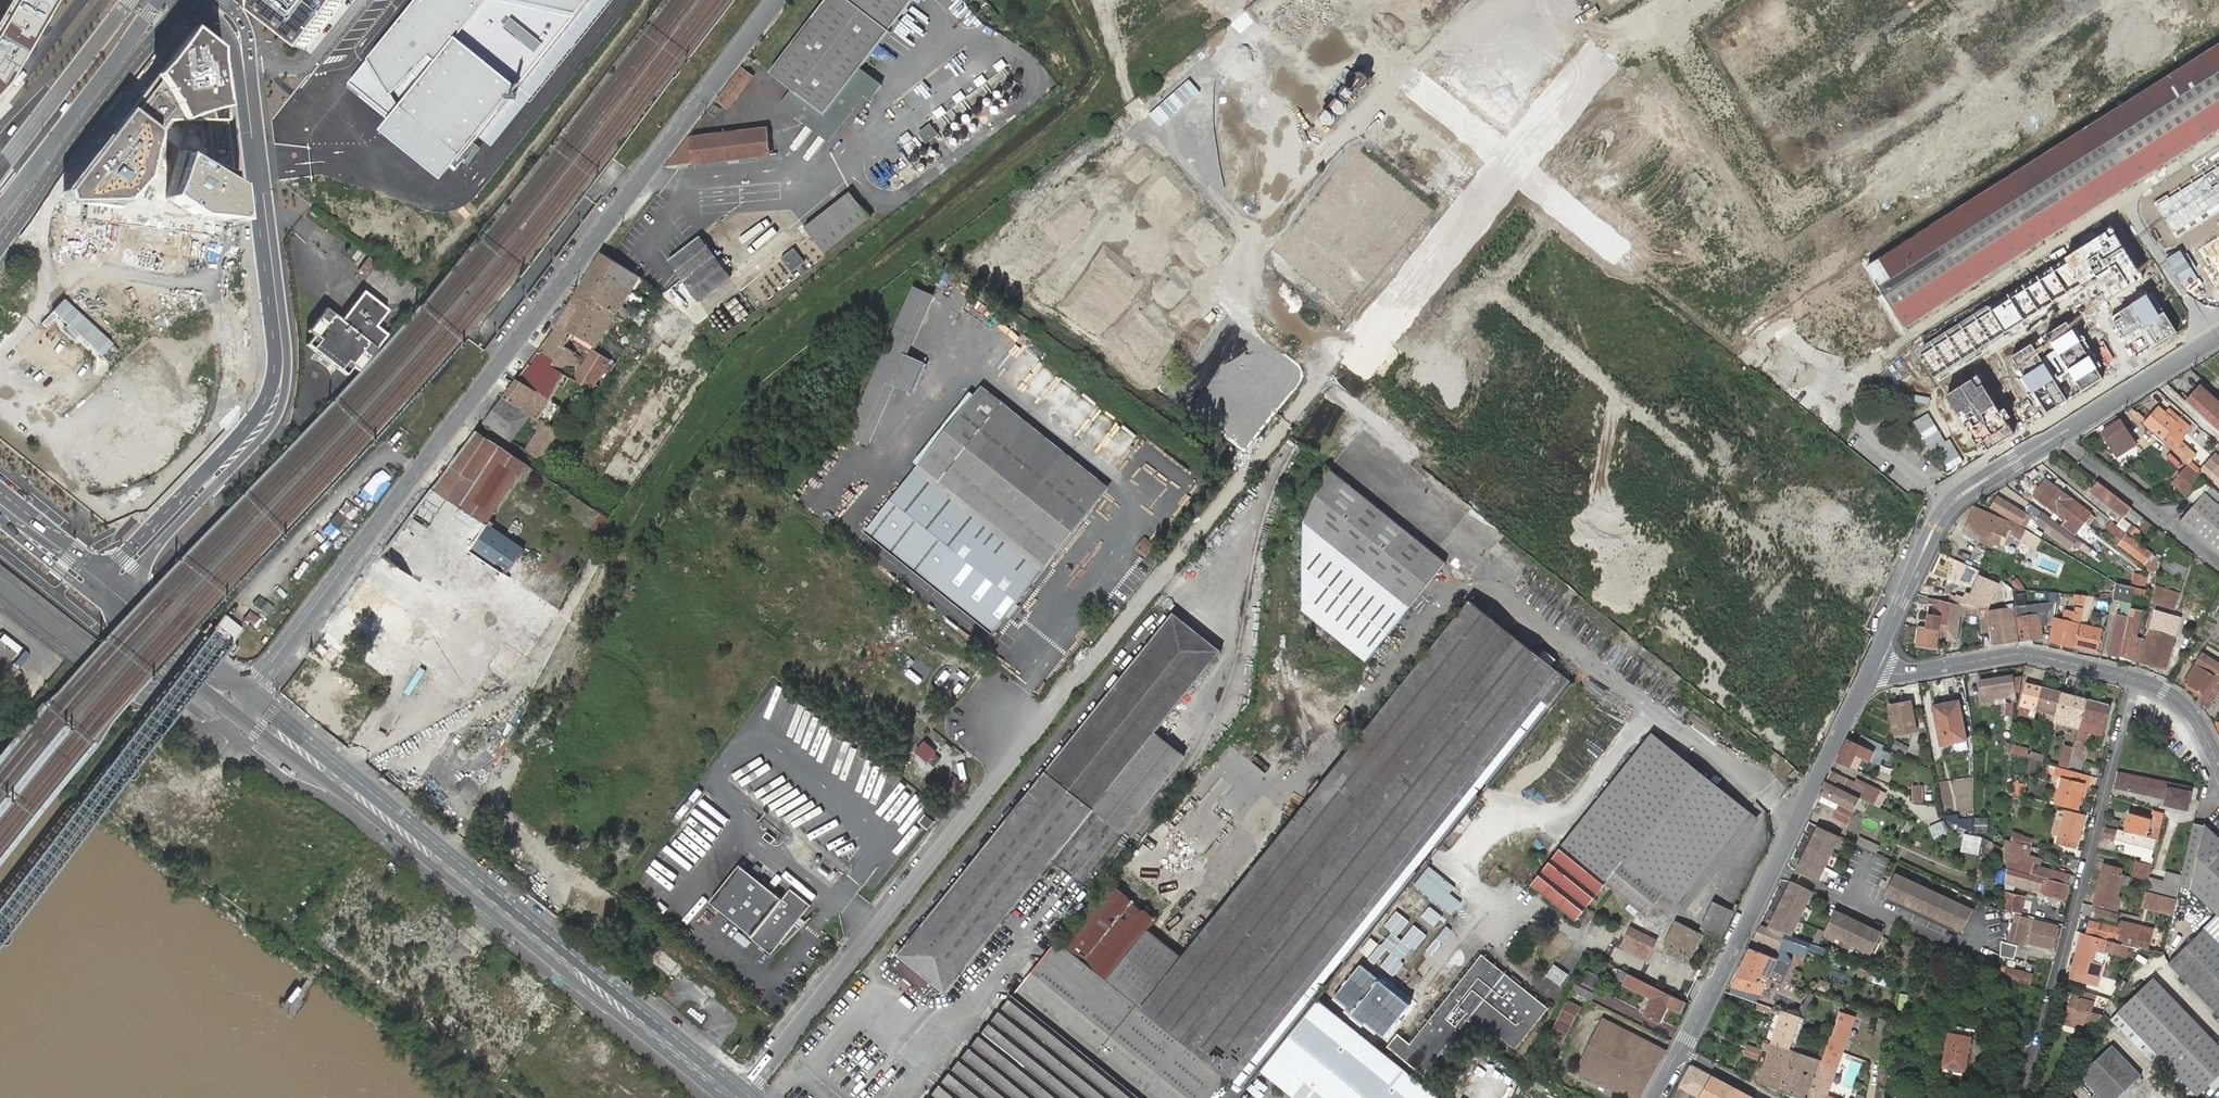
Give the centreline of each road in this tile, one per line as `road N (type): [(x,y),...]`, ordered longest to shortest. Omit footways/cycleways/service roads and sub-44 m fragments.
road 1 (unclassified): [(1314,387),(745,1093)]
road 2 (tertiary): [(248,692),(709,91)]
road 3 (unknown): [(1406,77),(1942,514)]
road 4 (secondary): [(745,1093),(248,692)]
road 5 (secondary): [(247,722),(722,1097)]
road 6 (unknown): [(1314,387),(1355,357),(1614,46),(1686,0)]
road 7 (tertiary): [(2218,333),(1955,500),(1872,663)]
road 8 (unknown): [(1898,343),(1809,189),(1785,205),(1656,0)]
road 9 (residential): [(2135,678),(2021,1097)]
road 10 (tertiary): [(1872,663),(1680,1051)]
road 11 (unknown): [(1809,189),(2114,0)]
road 12 (primary): [(0,247),(186,0)]
road 13 (secondary): [(244,66),(281,357)]
road 14 (secondary): [(120,588),(268,431),(285,389),(281,357)]
road 15 (secondary): [(281,357),(242,433),(104,574)]
road 16 (tertiary): [(1872,663),(1905,673),(2023,653),(2135,678)]
road 17 (unknown): [(1809,405),(1646,614)]
road 18 (primary): [(159,0),(0,212)]
road 19 (unknown): [(1990,0),(2123,200)]
road 20 (unknown): [(175,667),(175,684),(163,698),(145,700),(0,587)]
road 21 (secondary): [(248,692),(120,588)]
road 22 (residential): [(363,0),(308,65),(244,66)]
road 23 (secondary): [(104,574),(0,492)]
road 24 (secondary): [(0,518),(101,602)]
road 25 (tertiary): [(2135,678),(2192,712),(2218,764)]

